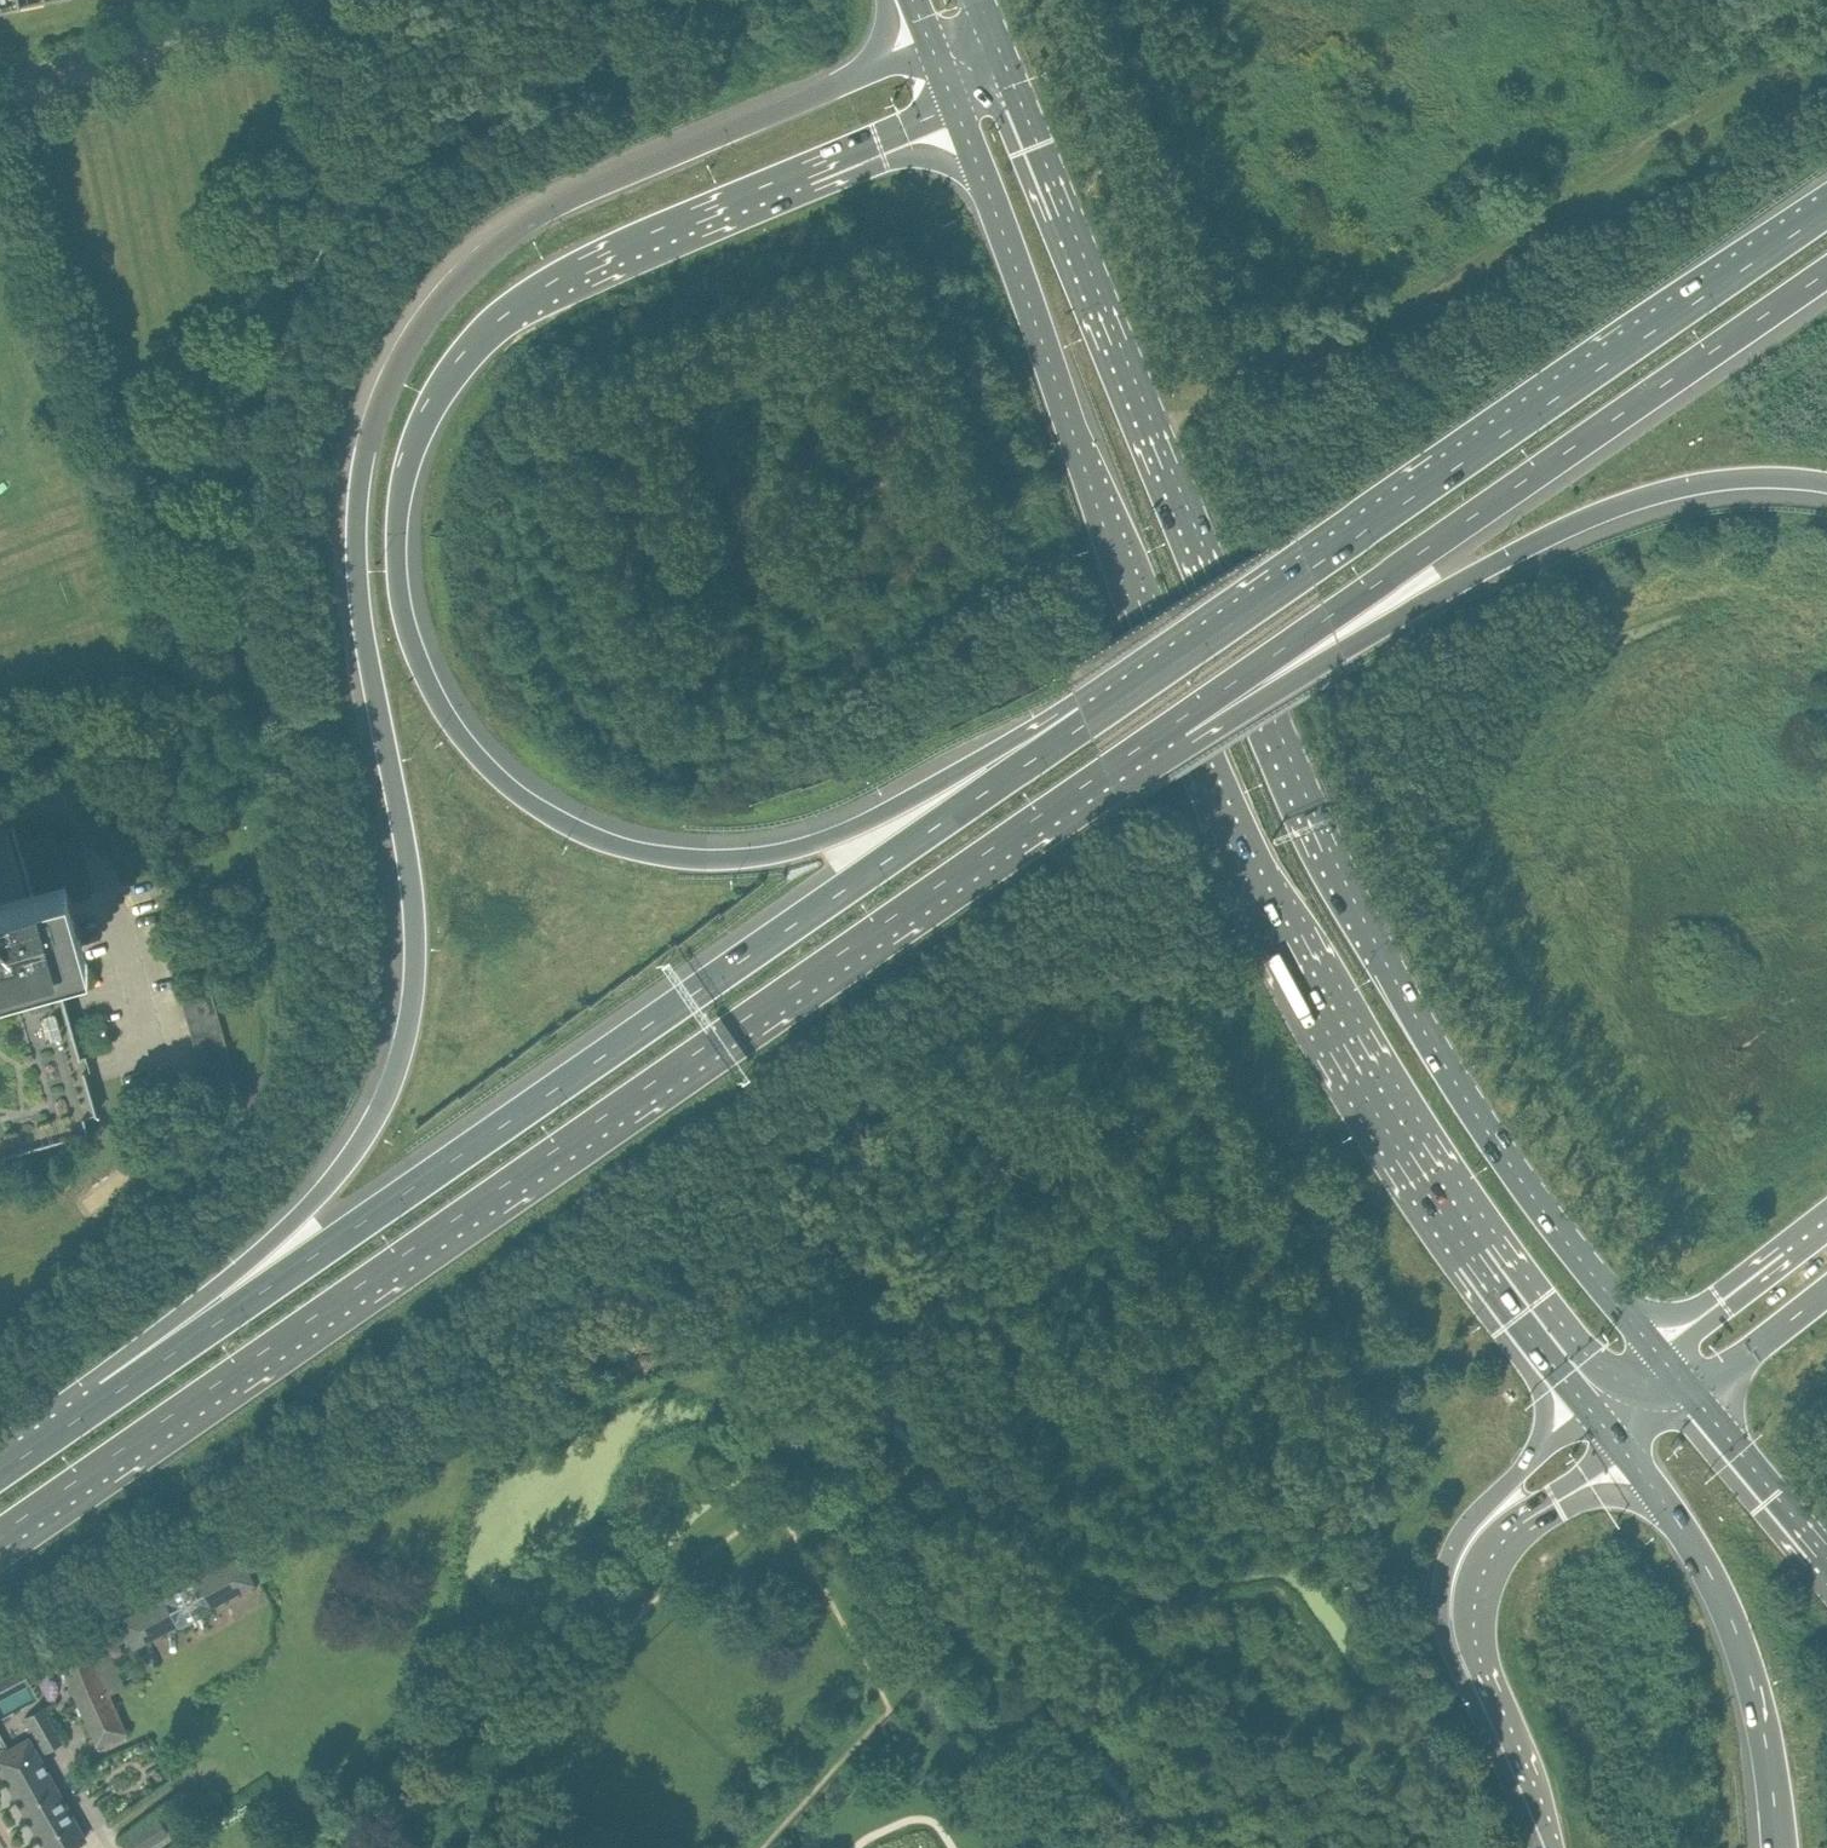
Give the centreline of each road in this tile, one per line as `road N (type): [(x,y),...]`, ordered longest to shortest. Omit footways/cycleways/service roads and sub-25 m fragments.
road 1 (motorway): [(932,46),(539,218),(463,276),(413,335),(372,420),(352,532),(364,646),(412,907),(403,1045),(377,1111),(337,1174),(112,1393)]
road 2 (motorway): [(1084,720),(820,842),(721,859),(655,853),(581,829),(503,781),(453,725),(421,673),(405,619),(399,499),(418,438),(464,366),(517,318),(601,261),(958,114)]
road 3 (primary): [(1664,1358),(1477,1116),(1351,896),(1003,55)]
road 4 (primary): [(958,114),(1084,466),(1239,860),(1329,1034),(1419,1179),(1594,1411)]
road 5 (motorway): [(0,1535),(1175,721)]
road 6 (motorway): [(1084,720),(112,1393)]
road 7 (motorway): [(1826,208),(1084,720)]
road 8 (motorway): [(1175,721),(1826,271)]
road 9 (motorway): [(1175,721),(1341,652),(1552,534),(1619,508),(1744,477),(1826,483)]
road 10 (track): [(1227,381),(1444,302),(1528,235),(1593,200),(1663,139),(1826,33)]
road 11 (motorway): [(1622,1447),(1709,1573),(1737,1638),(1753,1685),(1777,1847)]
road 12 (tertiary): [(1546,1847),(1455,1643),(1454,1575),(1482,1525)]
road 13 (residential): [(0,101),(289,0)]
road 14 (motorway): [(1826,1558),(1691,1393)]
road 15 (motorway): [(1826,1230),(1664,1358)]
road 16 (motorway): [(1691,1393),(1826,1291)]
road 17 (tertiary): [(1594,1411),(1518,1473),(1482,1525)]
road 18 (tertiary): [(1482,1525),(1534,1506),(1622,1447)]
road 19 (motorway): [(112,1393),(0,1471)]

